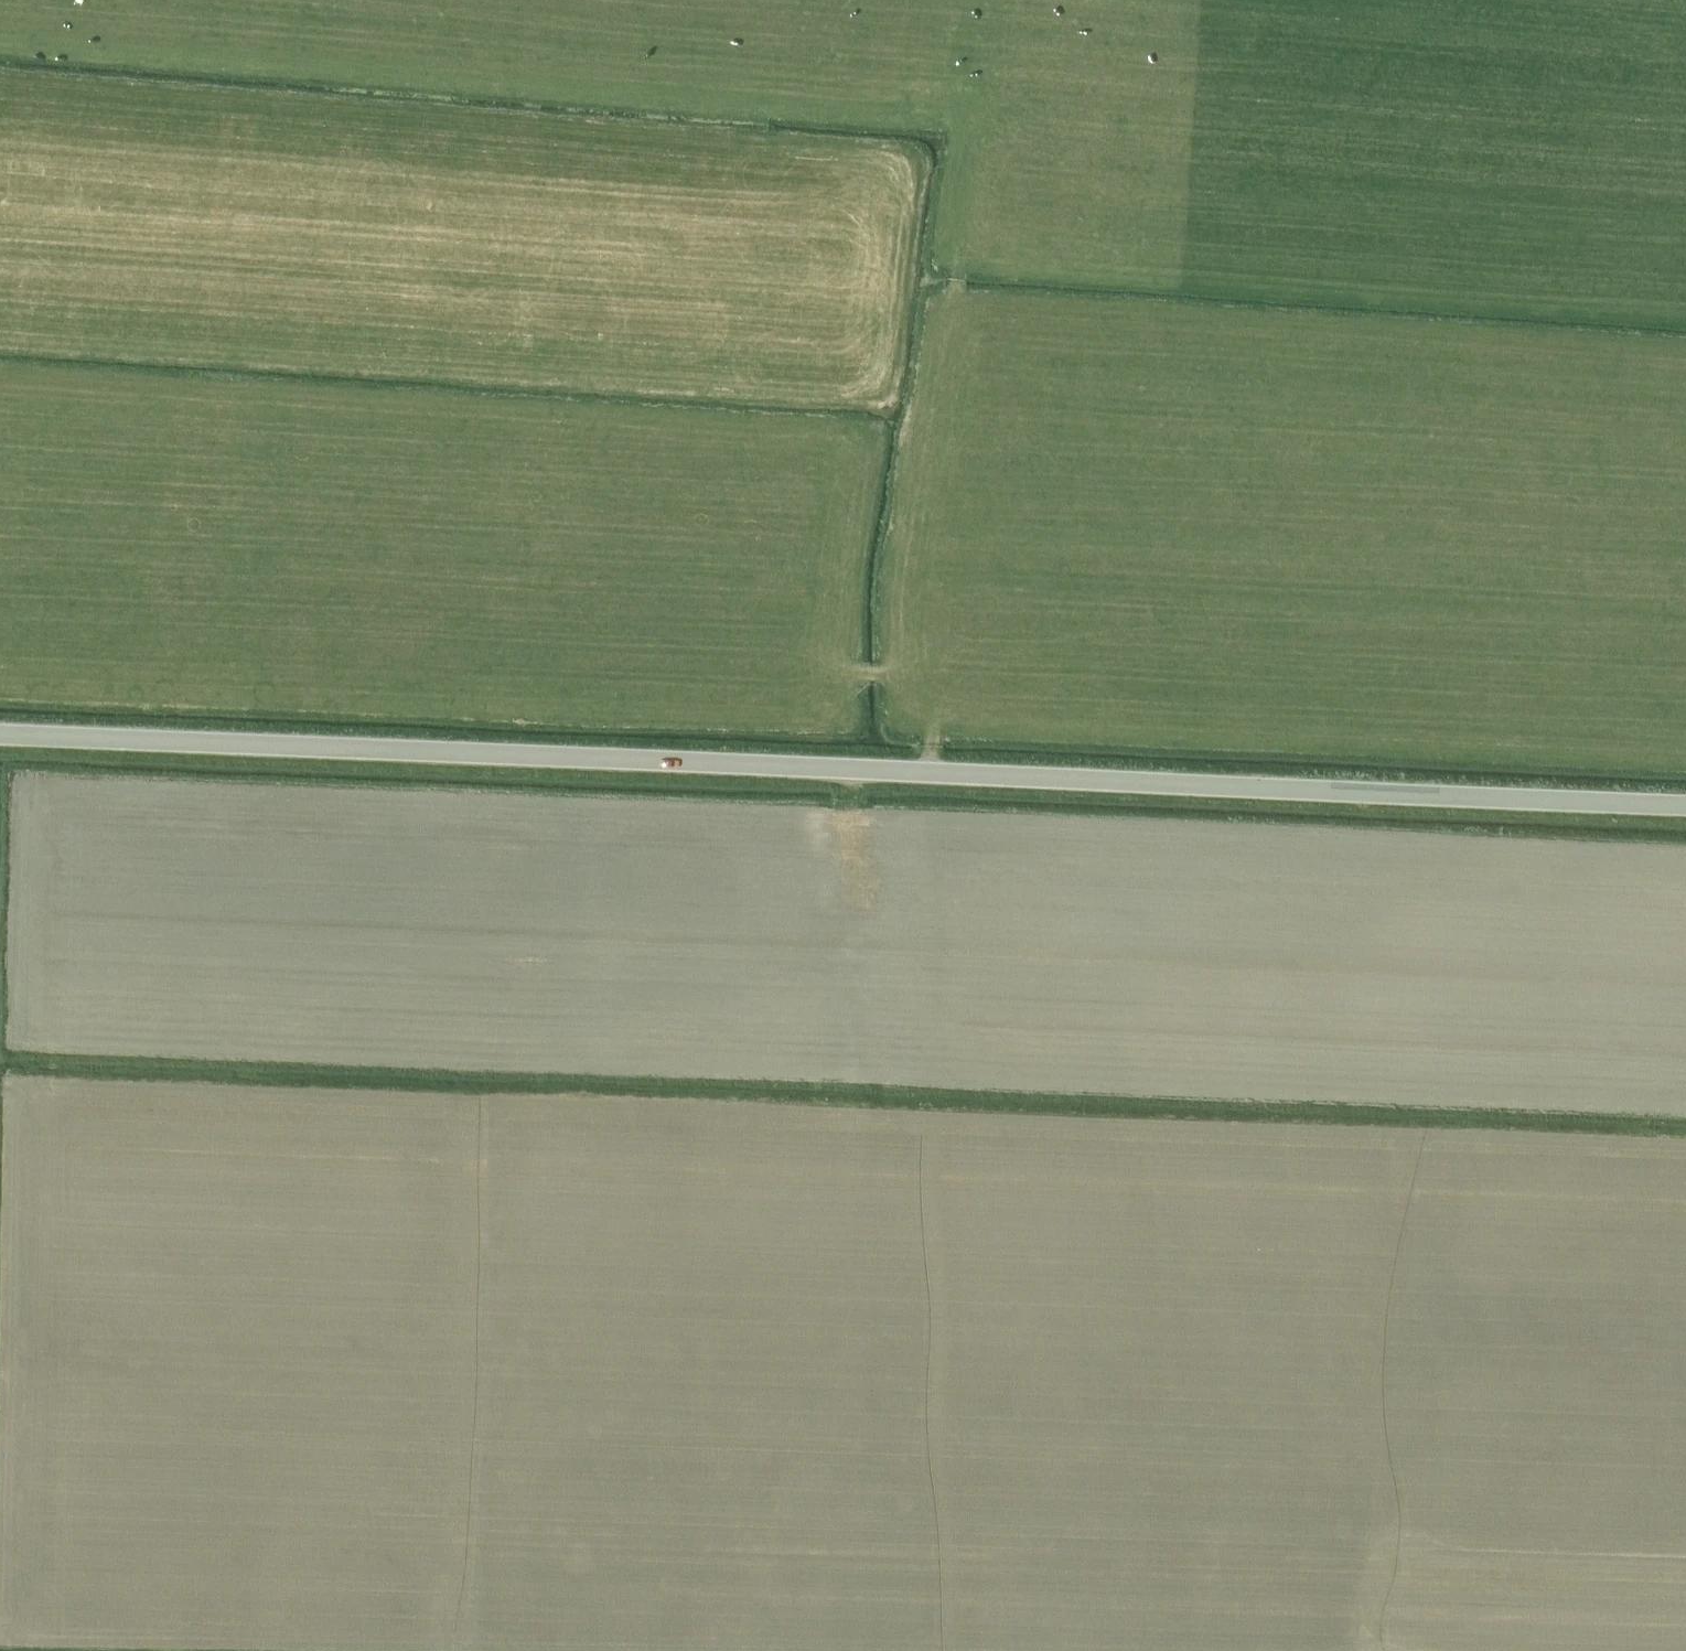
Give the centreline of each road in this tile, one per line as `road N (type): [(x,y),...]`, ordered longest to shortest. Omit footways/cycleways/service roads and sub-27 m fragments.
road 1 (tertiary): [(1685,812),(0,740)]

